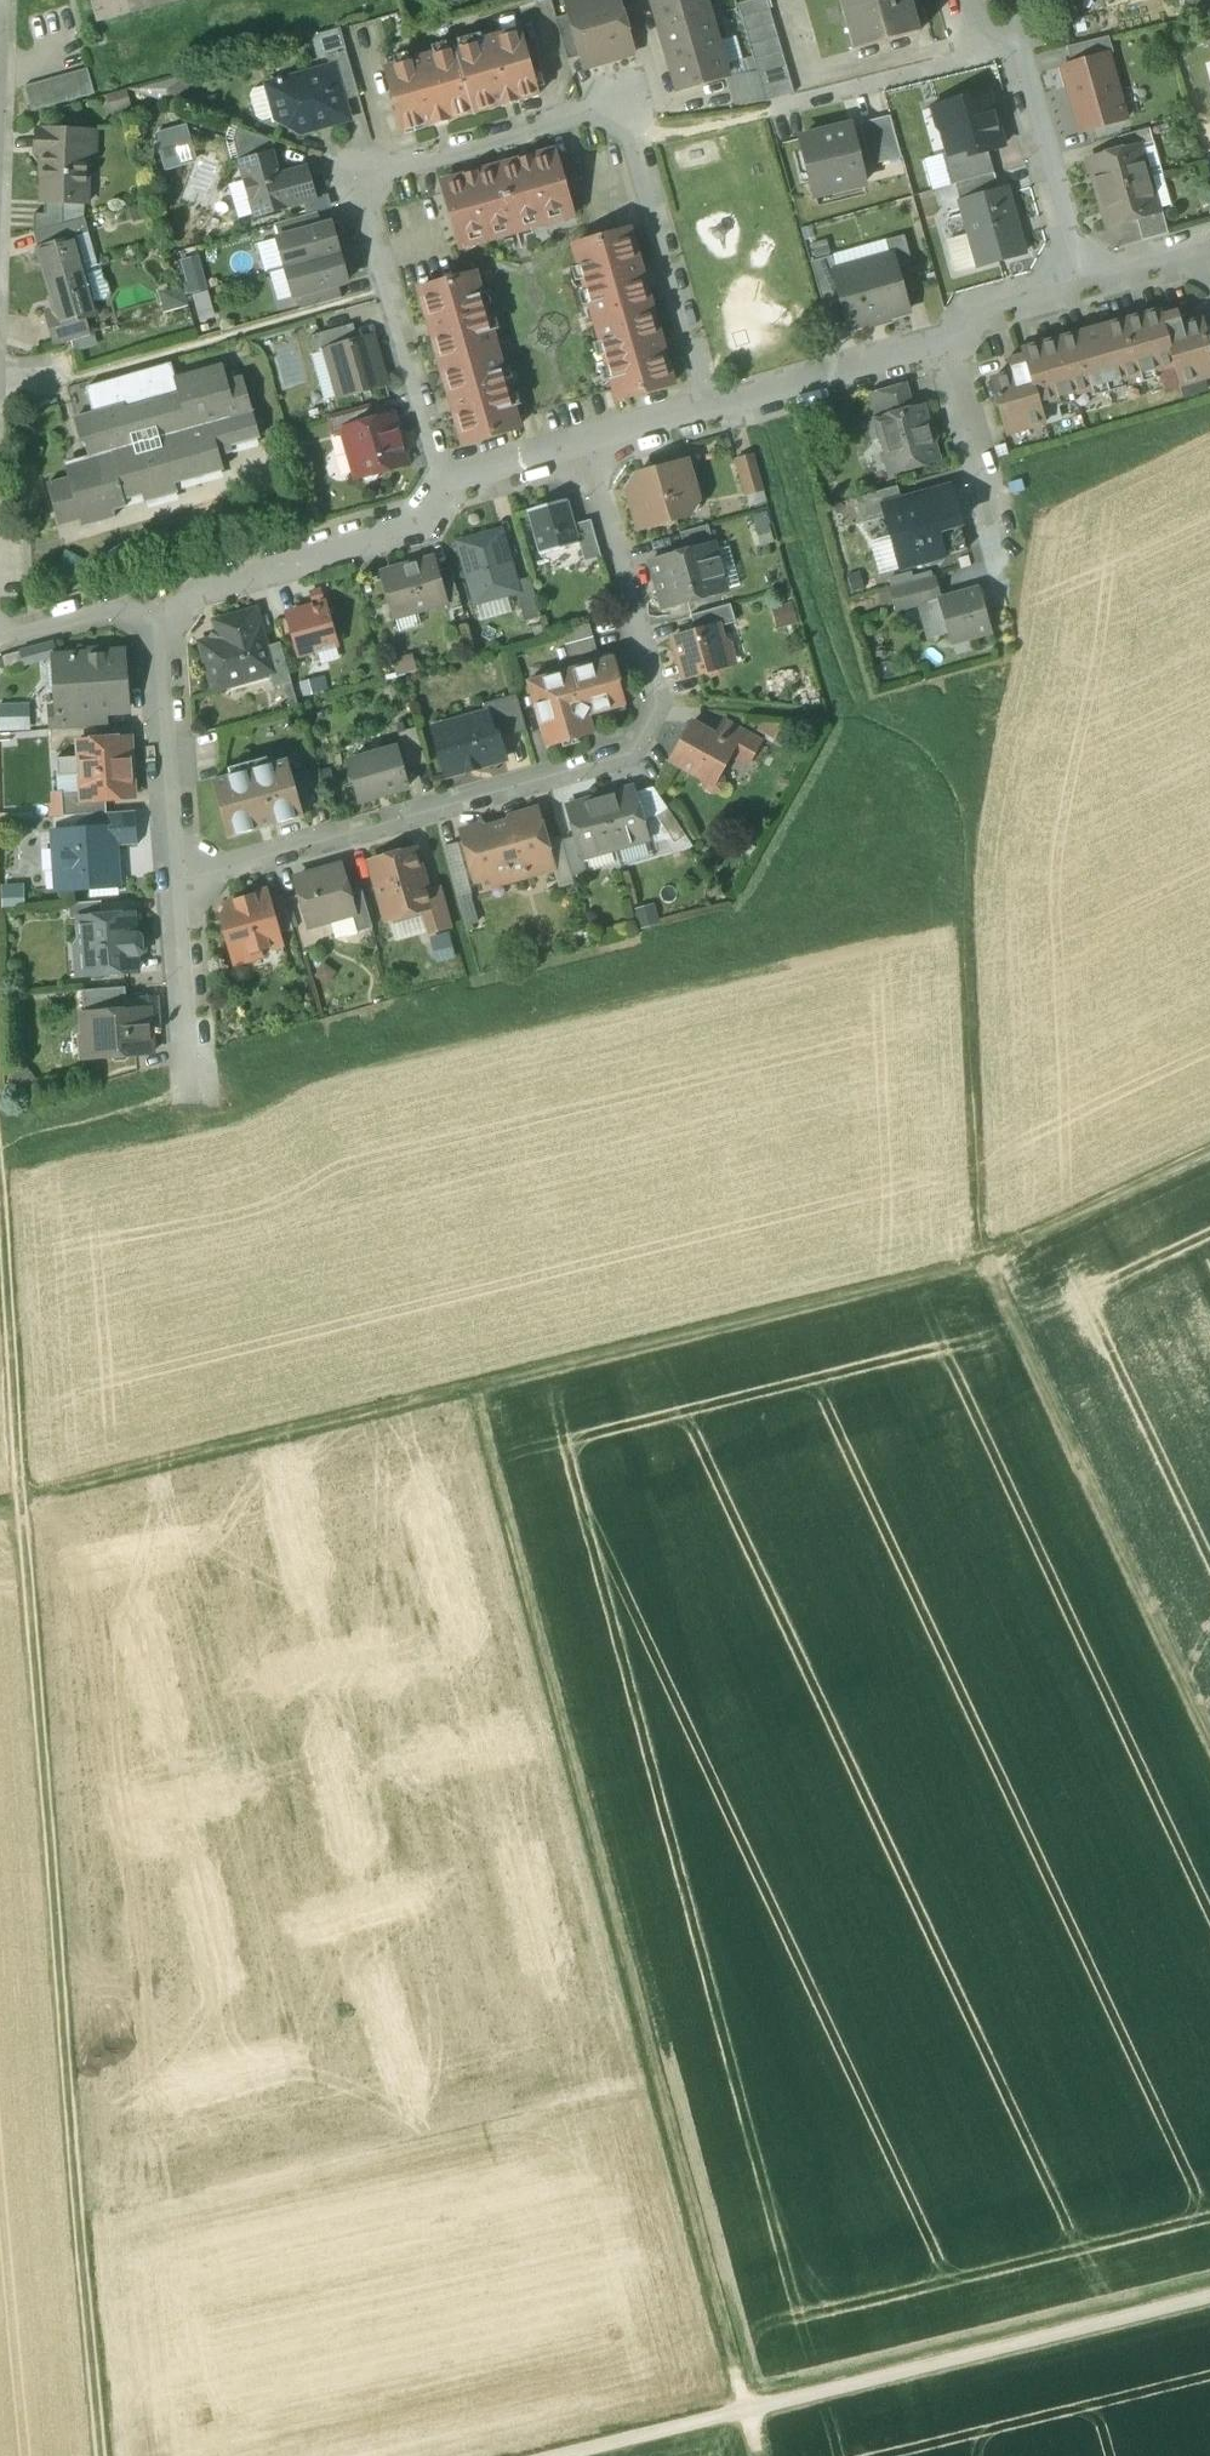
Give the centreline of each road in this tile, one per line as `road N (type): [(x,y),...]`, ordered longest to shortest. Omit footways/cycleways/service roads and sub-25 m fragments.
road 1 (track): [(0,1175),(36,1714),(107,2455)]
road 2 (track): [(473,1381),(736,2410)]
road 3 (track): [(983,1254),(21,1499)]
road 4 (residential): [(446,480),(355,173),(622,100),(703,409)]
road 5 (residential): [(180,879),(626,754),(657,702),(589,443)]
road 6 (track): [(1209,2297),(551,2455)]
road 7 (track): [(983,1254),(1209,1741)]
road 8 (residential): [(158,594),(415,525),(446,480)]
road 9 (residential): [(158,594),(180,879)]
road 10 (track): [(1209,1148),(983,1254)]
road 11 (residential): [(1009,48),(1083,286)]
road 12 (residential): [(703,409),(943,343)]
road 13 (residential): [(775,112),(1009,48)]
road 14 (residential): [(180,879),(194,1105)]
road 15 (residential): [(943,343),(991,510)]
road 16 (residential): [(0,638),(158,594)]
road 17 (residential): [(943,343),(976,314),(1083,286)]
road 18 (residential): [(446,480),(589,443)]
road 19 (residential): [(1083,286),(1209,248)]

